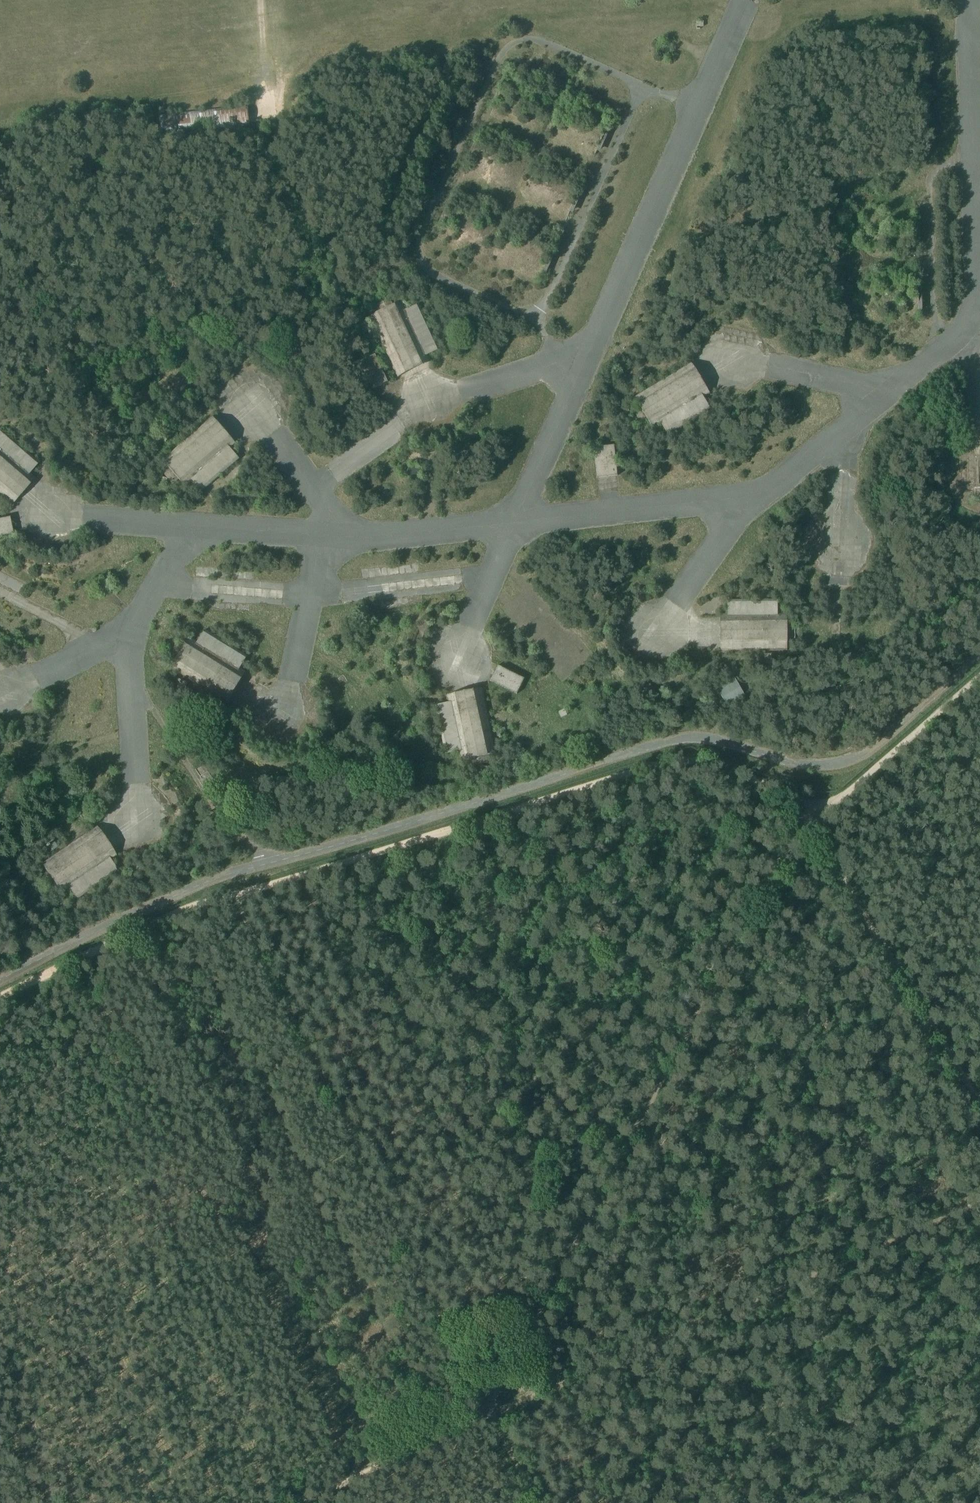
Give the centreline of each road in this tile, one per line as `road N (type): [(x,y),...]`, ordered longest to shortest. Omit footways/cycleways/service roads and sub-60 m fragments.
road 1 (track): [(486,1411),(780,857),(822,815)]
road 2 (track): [(245,893),(678,759),(708,762),(822,815)]
road 3 (track): [(245,893),(257,941),(486,1411)]
road 4 (track): [(486,1411),(979,1202)]
road 5 (track): [(822,815),(823,844),(979,1106)]
road 6 (track): [(0,998),(198,905),(245,893)]
road 7 (track): [(822,815),(979,676)]
road 8 (track): [(307,1502),(486,1411)]

